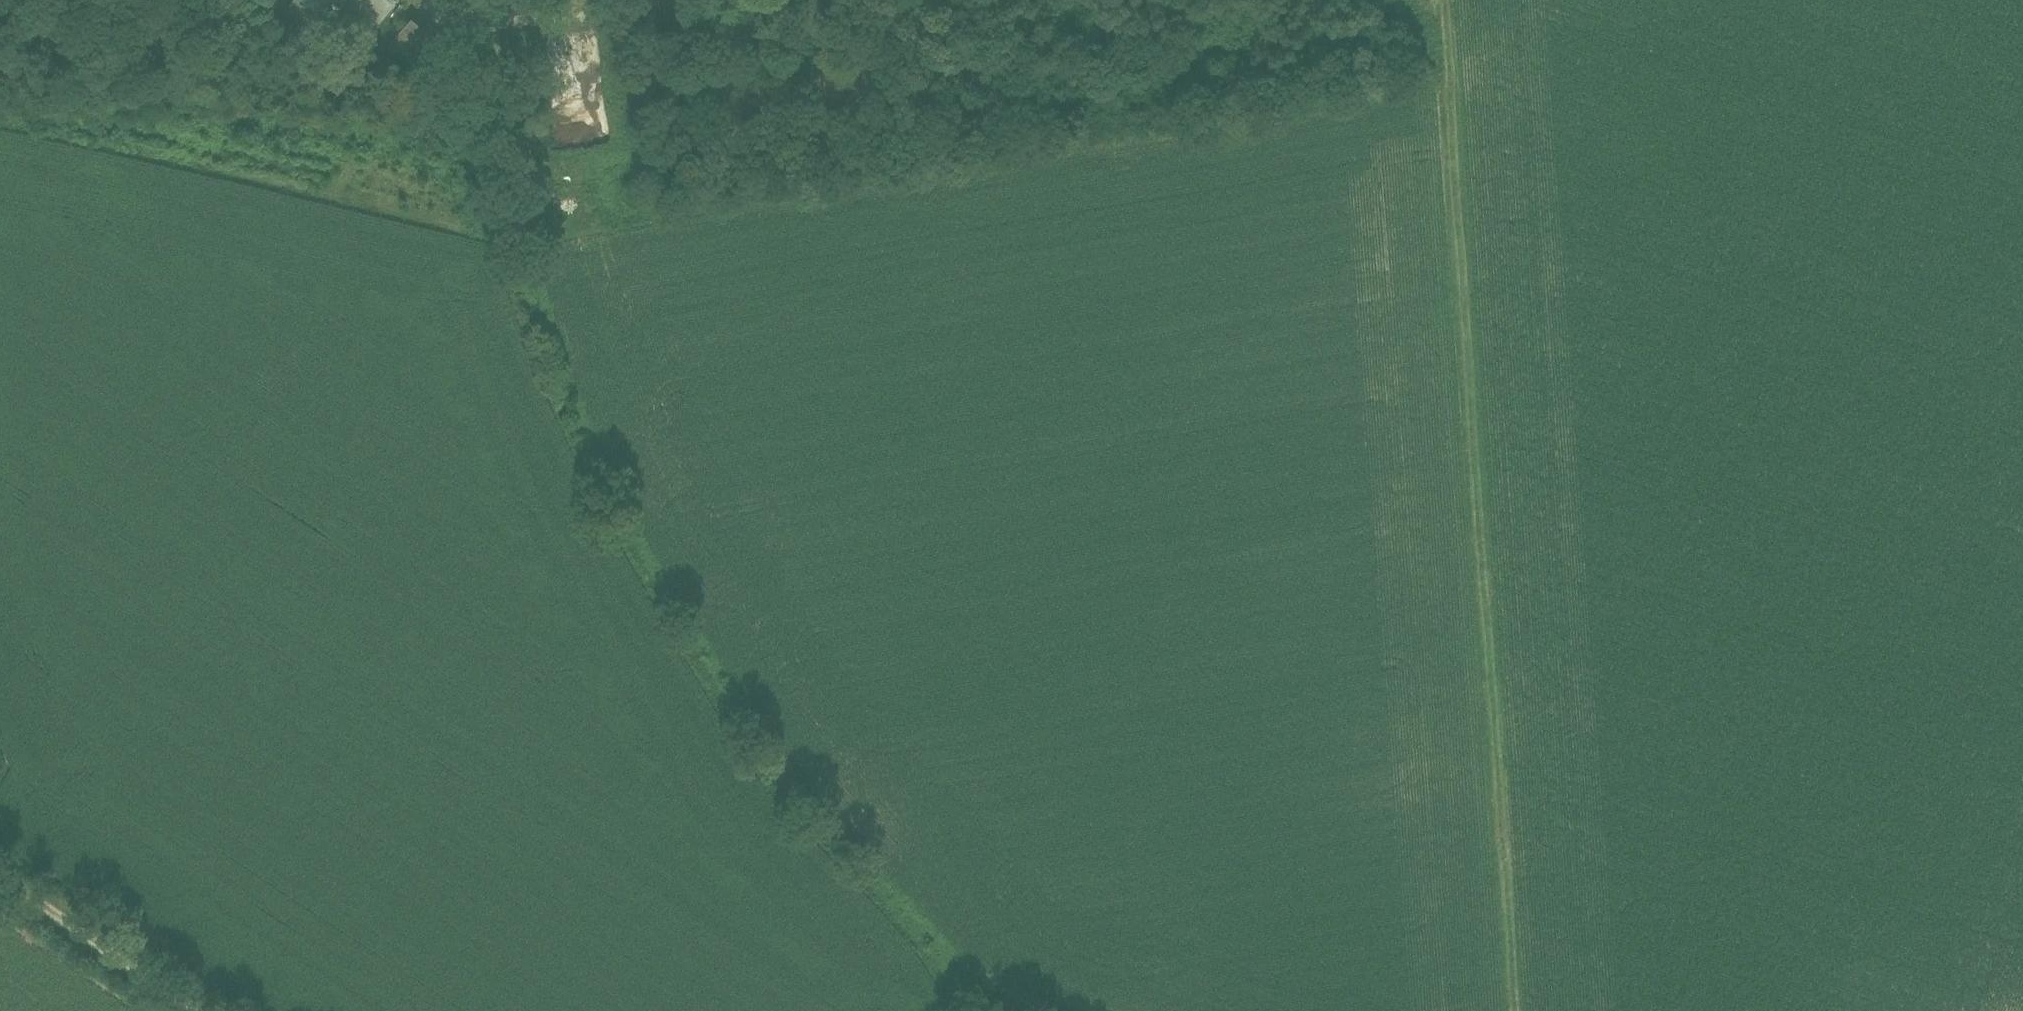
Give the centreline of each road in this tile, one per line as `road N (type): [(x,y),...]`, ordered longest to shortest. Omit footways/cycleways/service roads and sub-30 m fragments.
road 1 (track): [(183,1010),(0,889)]

